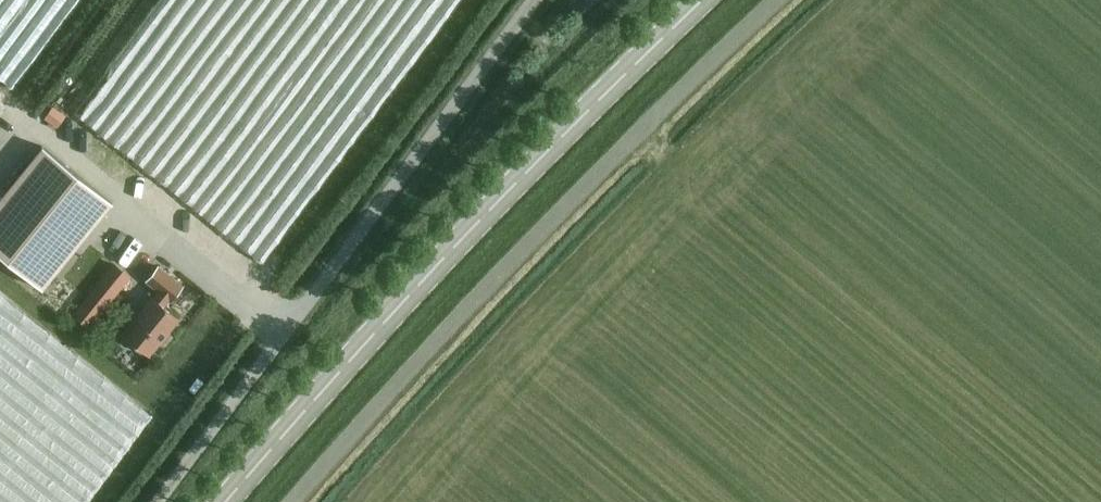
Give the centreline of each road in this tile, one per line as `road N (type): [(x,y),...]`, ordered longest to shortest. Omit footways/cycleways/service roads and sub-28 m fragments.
road 1 (unclassified): [(298,501),(384,400),(668,102),(780,0)]
road 2 (tertiary): [(226,501),(484,215),(704,0)]
road 3 (unclassified): [(158,501),(530,0)]

